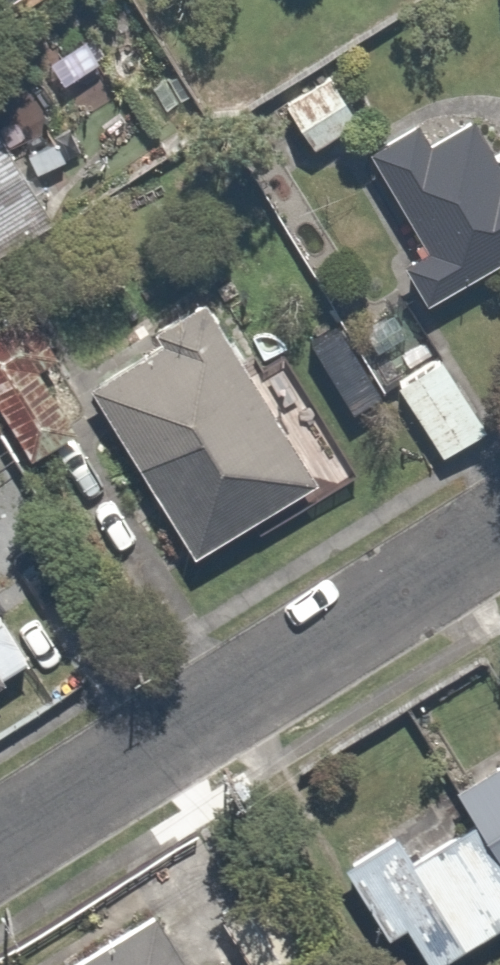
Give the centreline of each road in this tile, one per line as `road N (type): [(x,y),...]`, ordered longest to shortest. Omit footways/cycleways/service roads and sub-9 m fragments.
road 1 (residential): [(499,534),(0,847)]

